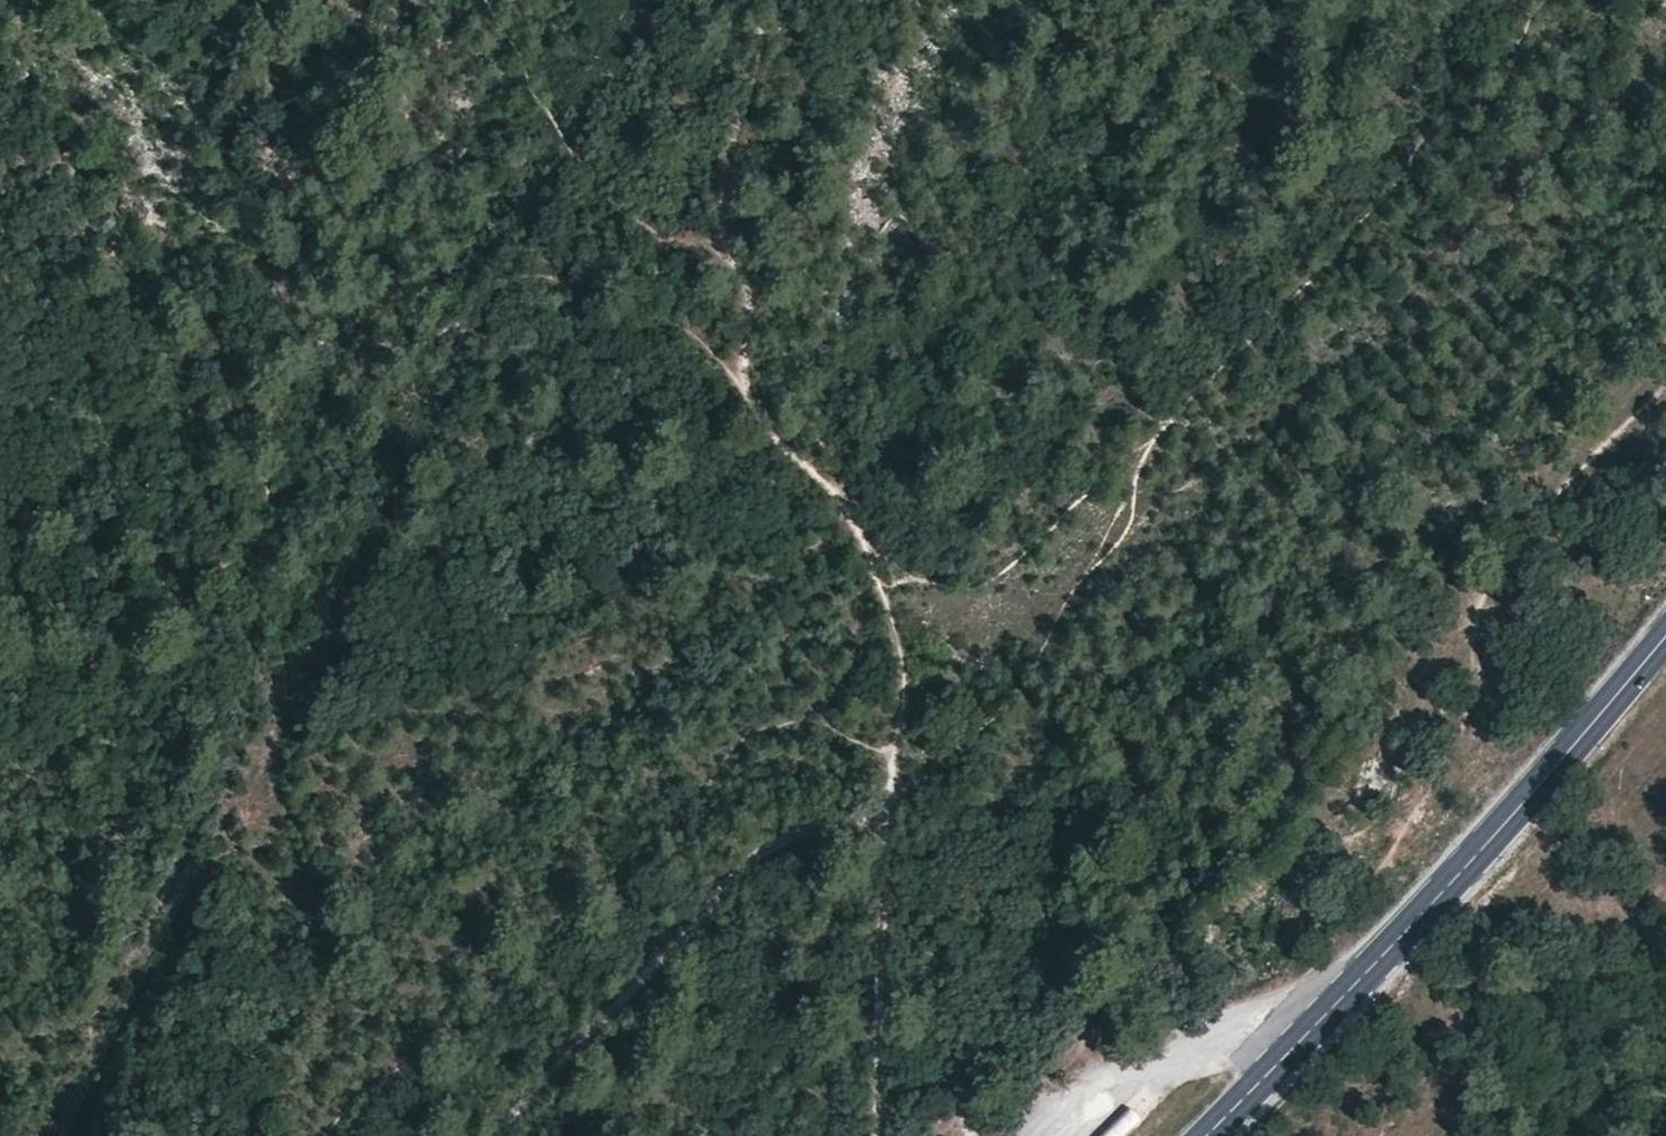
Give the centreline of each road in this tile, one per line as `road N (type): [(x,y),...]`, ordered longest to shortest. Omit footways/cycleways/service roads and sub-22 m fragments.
road 1 (track): [(754,0),(753,65),(724,133),(718,196),(742,299),(739,384),(833,486),(886,595),(902,711),(867,989),(876,1135)]
road 2 (primary): [(1201,1135),(1375,966),(1665,636)]

